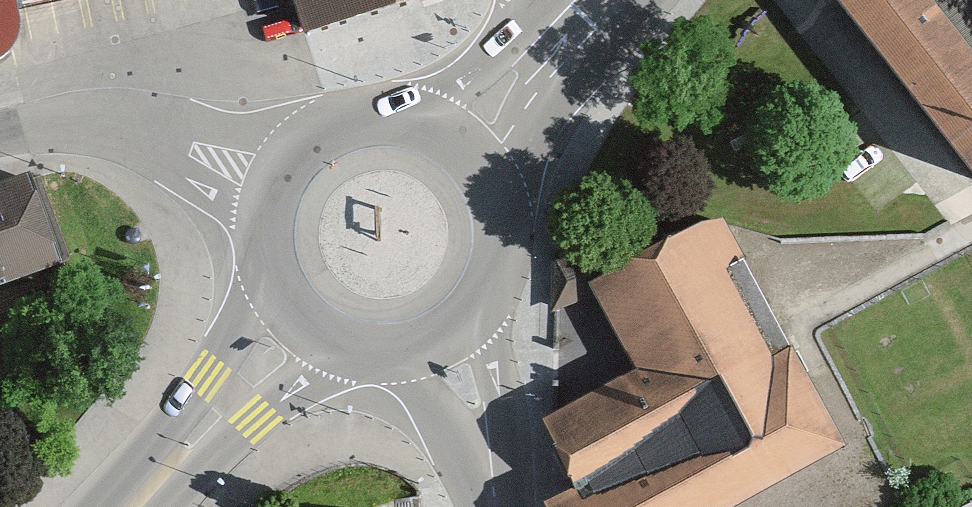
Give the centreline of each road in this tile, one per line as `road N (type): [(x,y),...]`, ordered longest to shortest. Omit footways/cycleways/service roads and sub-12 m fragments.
road 1 (residential): [(0,137),(116,125),(280,184)]
road 2 (primary): [(306,314),(140,506)]
road 3 (primary): [(437,334),(469,312),(491,279),(501,242),(498,203),(482,167),(456,139)]
road 4 (primary): [(456,139),(391,116),(357,119),(299,155),(280,184)]
road 5 (tertiary): [(437,334),(487,429),(496,506)]
road 6 (primary): [(572,20),(456,139)]
road 7 (primary): [(306,314),(354,342),(382,346),(437,334)]
road 8 (primary): [(280,184),(272,253),(306,314)]

